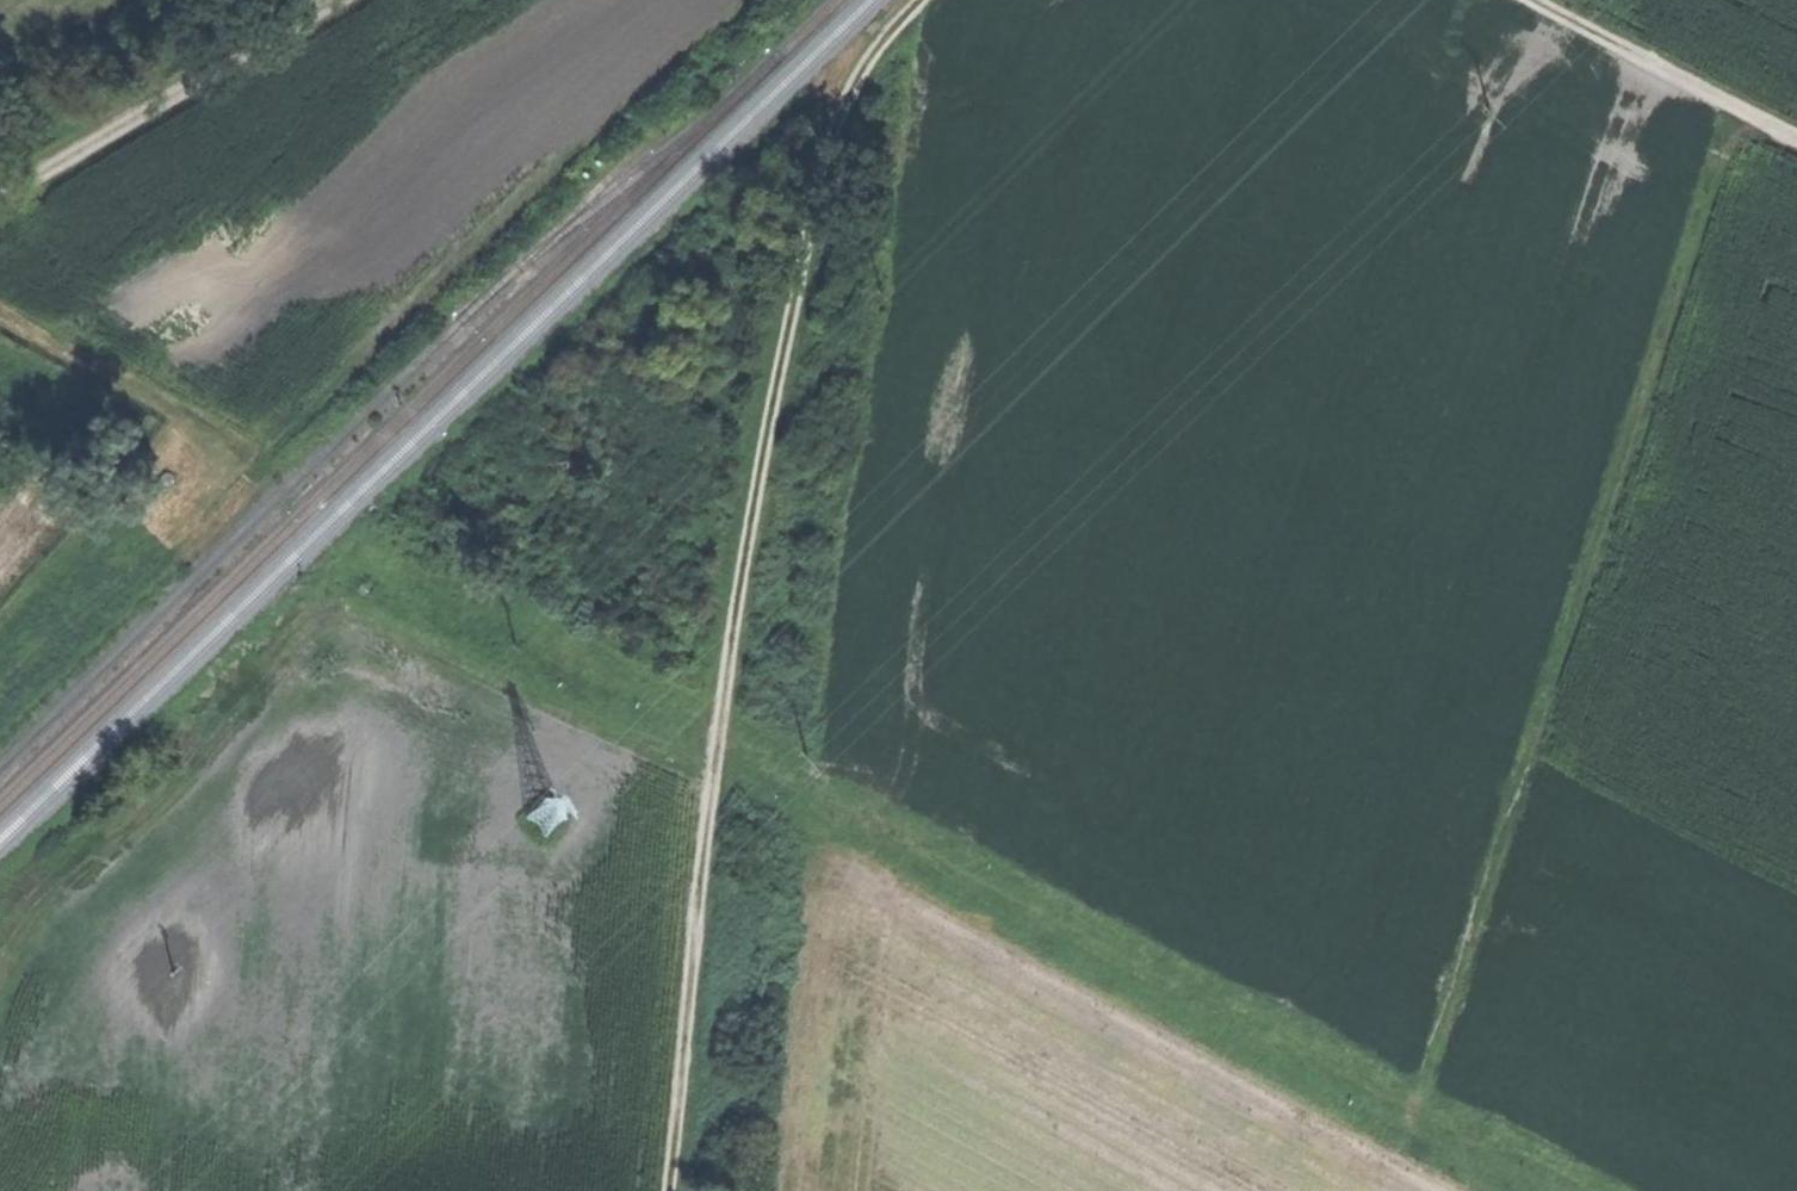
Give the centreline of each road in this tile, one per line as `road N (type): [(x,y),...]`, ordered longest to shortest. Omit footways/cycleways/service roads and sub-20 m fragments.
road 1 (track): [(919,0),(851,92),(807,225),(739,609),(670,1190)]
road 2 (track): [(331,0),(0,194)]
road 3 (track): [(1796,142),(1530,0)]

